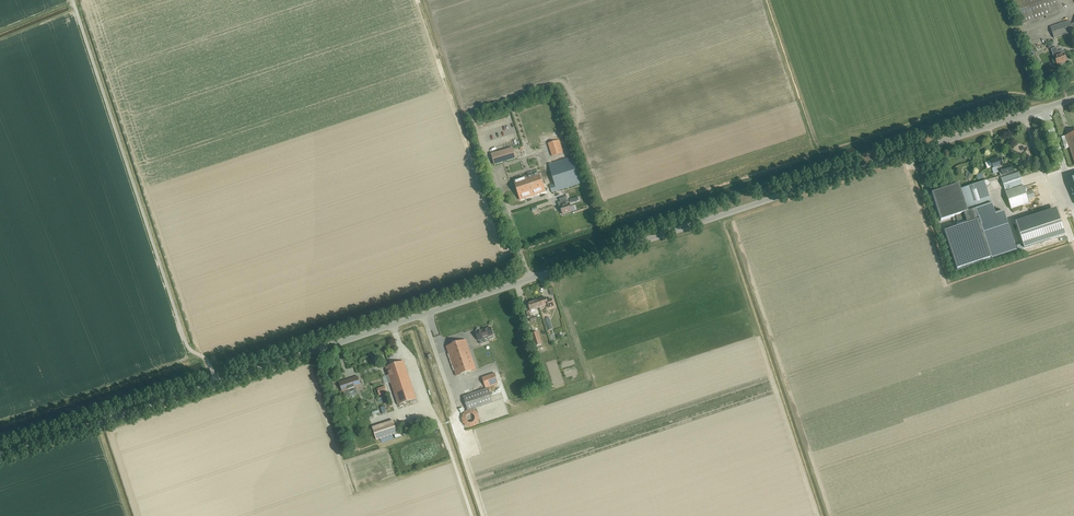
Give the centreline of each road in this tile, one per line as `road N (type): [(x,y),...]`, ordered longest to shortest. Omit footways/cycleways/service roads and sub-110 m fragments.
road 1 (unclassified): [(216,383),(1073,98)]
road 2 (unclassified): [(72,0),(185,342),(207,361),(216,383)]
road 3 (unclassified): [(0,454),(216,383)]

